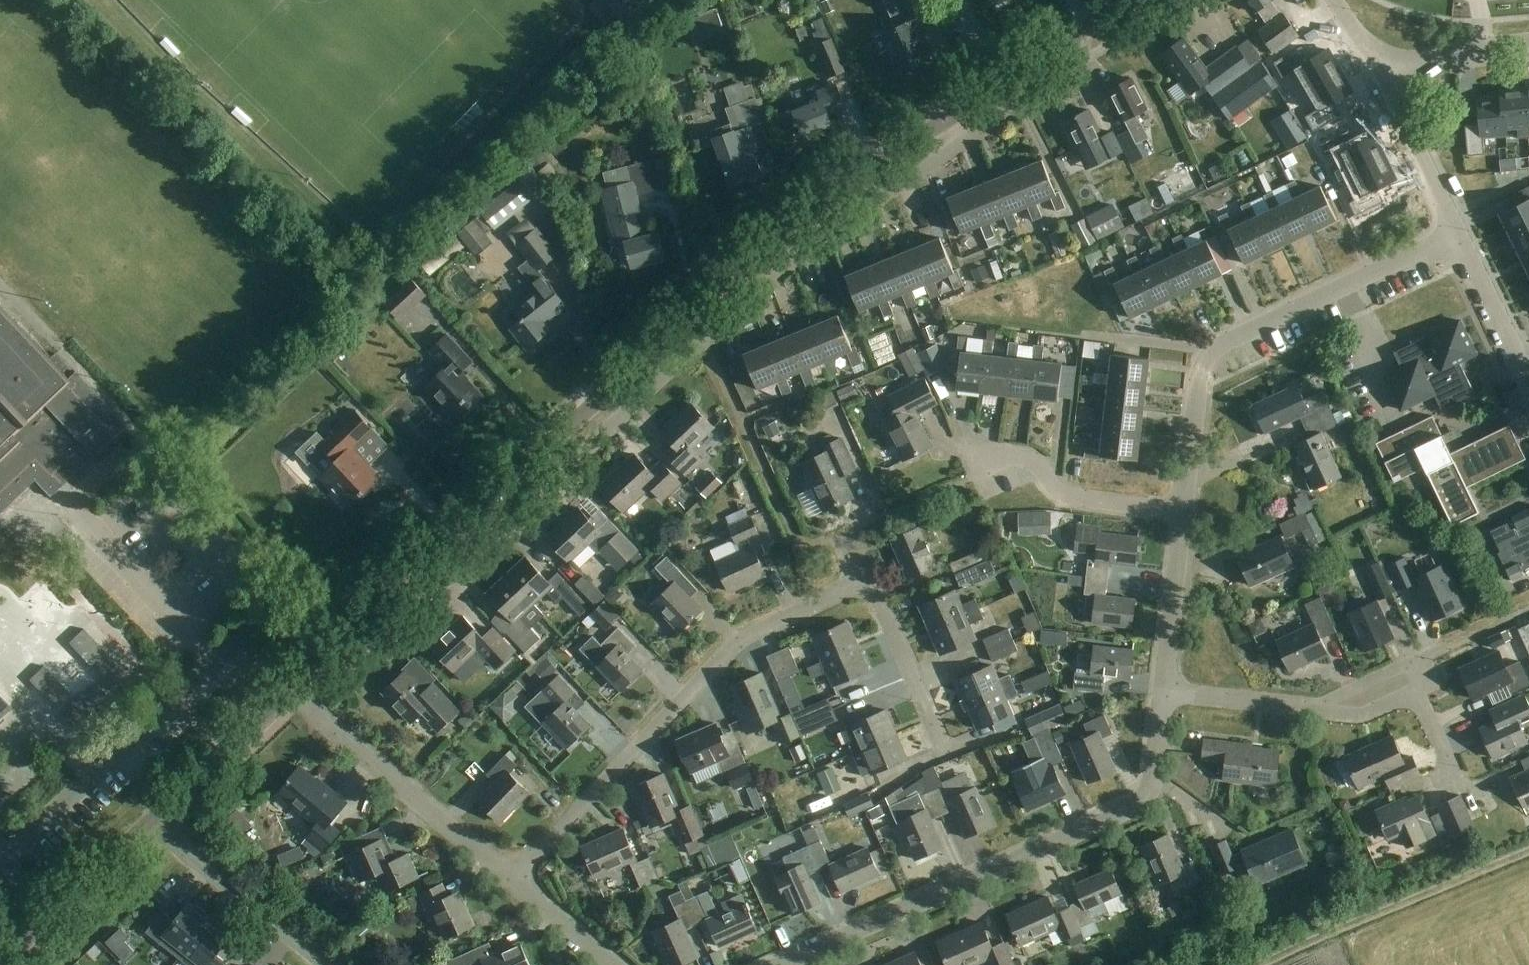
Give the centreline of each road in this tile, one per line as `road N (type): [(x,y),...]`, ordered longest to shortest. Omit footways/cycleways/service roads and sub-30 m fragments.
road 1 (residential): [(313,707),(775,275),(1015,109),(1001,83)]
road 2 (residential): [(294,691),(767,246),(1001,83)]
road 3 (residential): [(783,964),(1143,807),(1154,791),(1166,693)]
road 4 (residential): [(510,880),(742,636),(870,580)]
road 5 (residential): [(1185,519),(1199,378),(1210,352),(1456,233)]
road 6 (track): [(1528,851),(1257,964)]
road 7 (residential): [(313,707),(510,880)]
road 8 (residential): [(1185,519),(1076,503),(1031,463),(973,460)]
road 9 (residential): [(320,964),(154,822)]
road 10 (residential): [(0,964),(154,822)]
road 11 (residential): [(154,822),(294,691)]
road 12 (residential): [(945,752),(870,580)]
road 13 (residential): [(1166,693),(1185,519)]
road 14 (residential): [(1456,233),(1382,82)]
road 15 (residential): [(1320,709),(1425,663),(1435,688),(1422,695)]
road 16 (residential): [(1166,693),(1320,709)]
road 17 (residential): [(1382,82),(1460,49),(1528,39)]
road 18 (residential): [(1001,83),(1125,0)]
road 19 (residential): [(1515,359),(1456,233)]
road 20 (residential): [(510,880),(614,964)]

